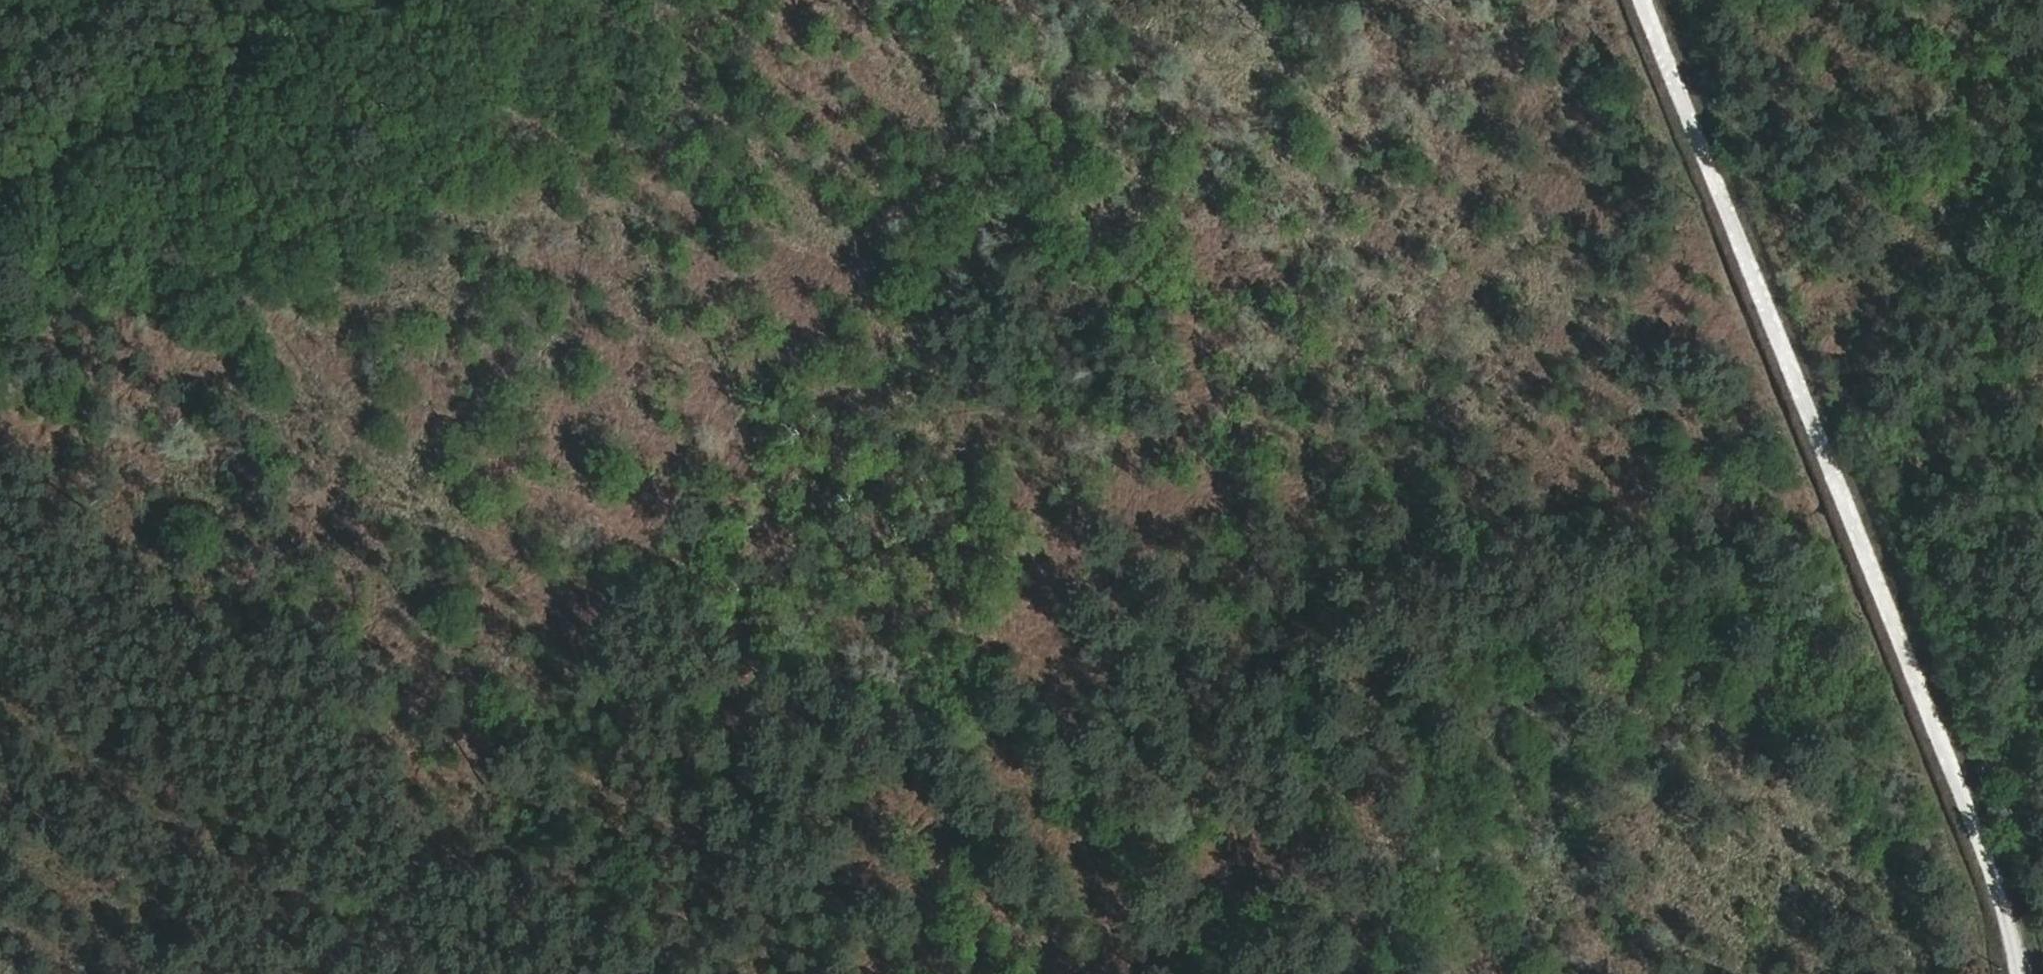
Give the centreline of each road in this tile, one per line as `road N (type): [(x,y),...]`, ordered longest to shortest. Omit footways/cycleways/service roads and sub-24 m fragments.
road 1 (unclassified): [(1647,0),(2026,973)]

